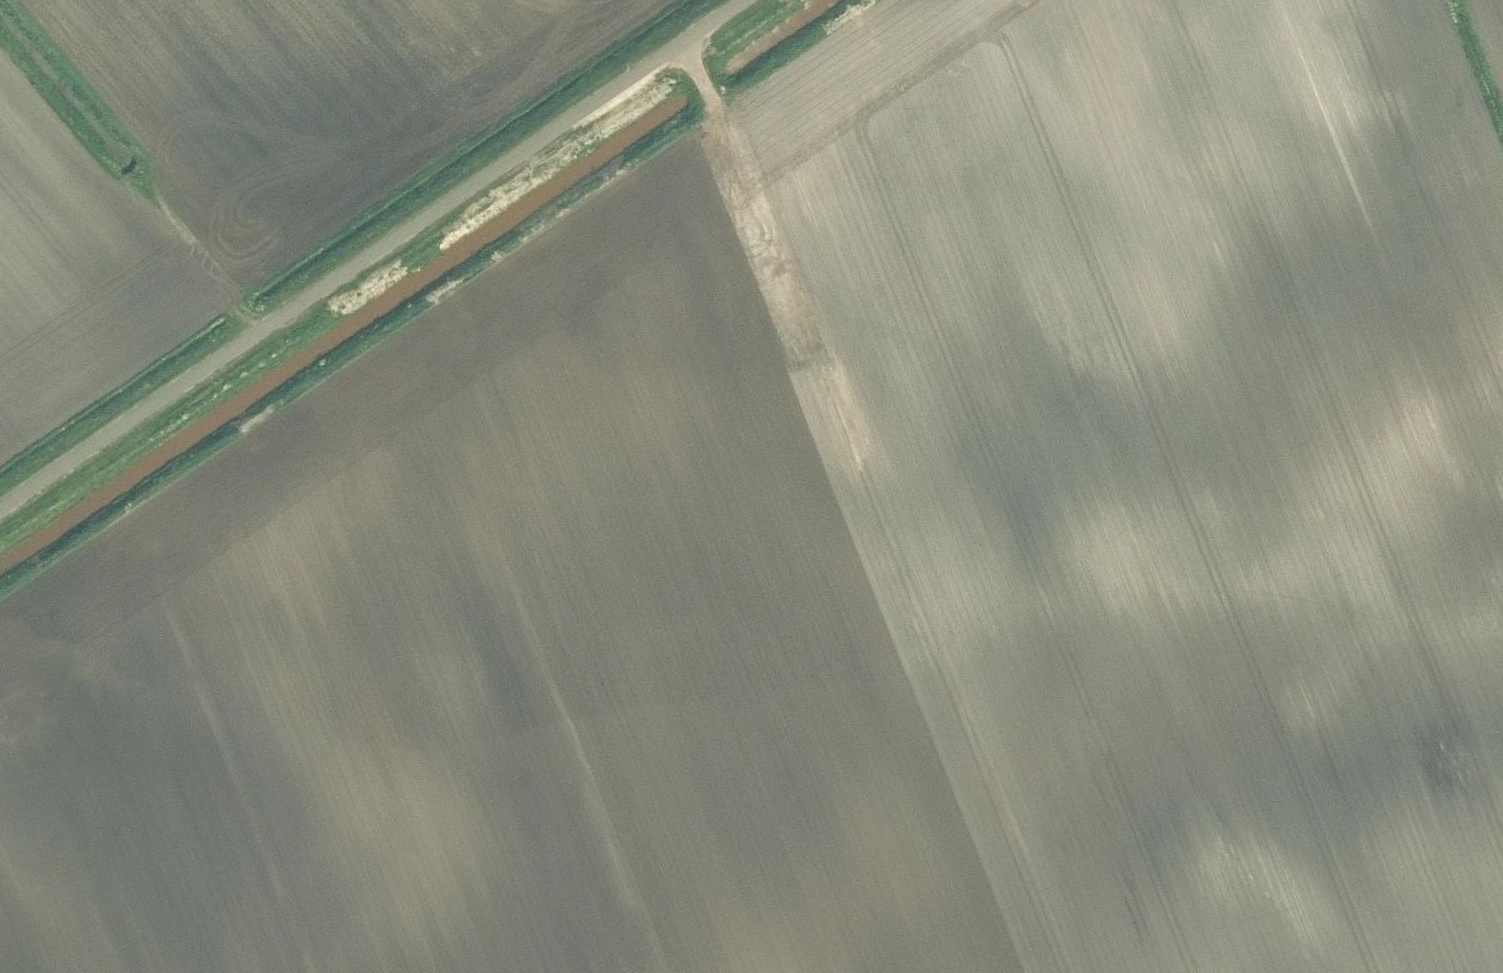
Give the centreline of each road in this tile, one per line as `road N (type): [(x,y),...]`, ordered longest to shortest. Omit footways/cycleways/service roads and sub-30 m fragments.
road 1 (unclassified): [(0,507),(742,0)]

